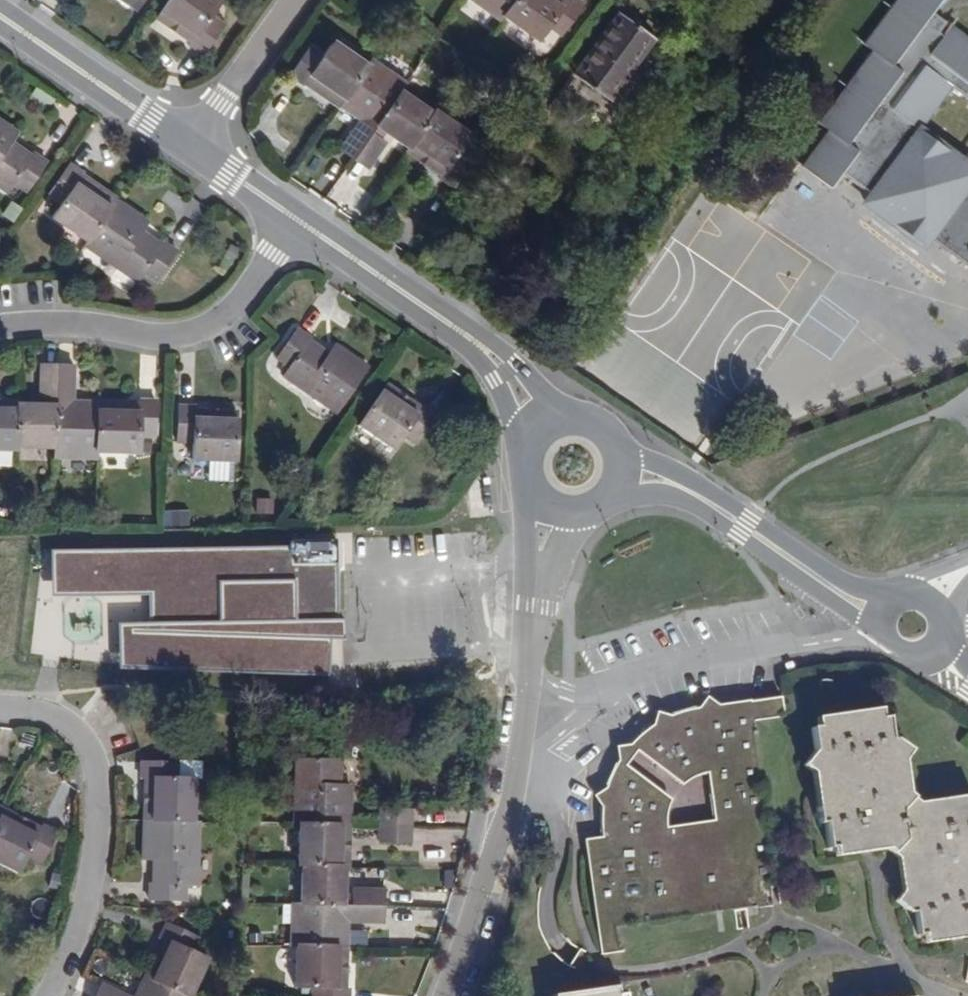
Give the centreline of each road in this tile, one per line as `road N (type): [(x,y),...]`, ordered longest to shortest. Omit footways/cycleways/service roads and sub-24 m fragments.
road 1 (tertiary): [(445,995),(518,779),(550,504)]
road 2 (residential): [(291,220),(229,306),(198,328),(163,337),(56,323),(0,327)]
road 3 (tertiary): [(291,220),(503,366),(551,425)]
road 4 (residential): [(619,473),(679,485),(888,624)]
road 5 (residential): [(41,995),(86,925),(112,705)]
road 6 (tertiary): [(0,18),(189,146)]
road 7 (residential): [(189,146),(294,0)]
road 8 (tertiary): [(189,146),(291,220)]

